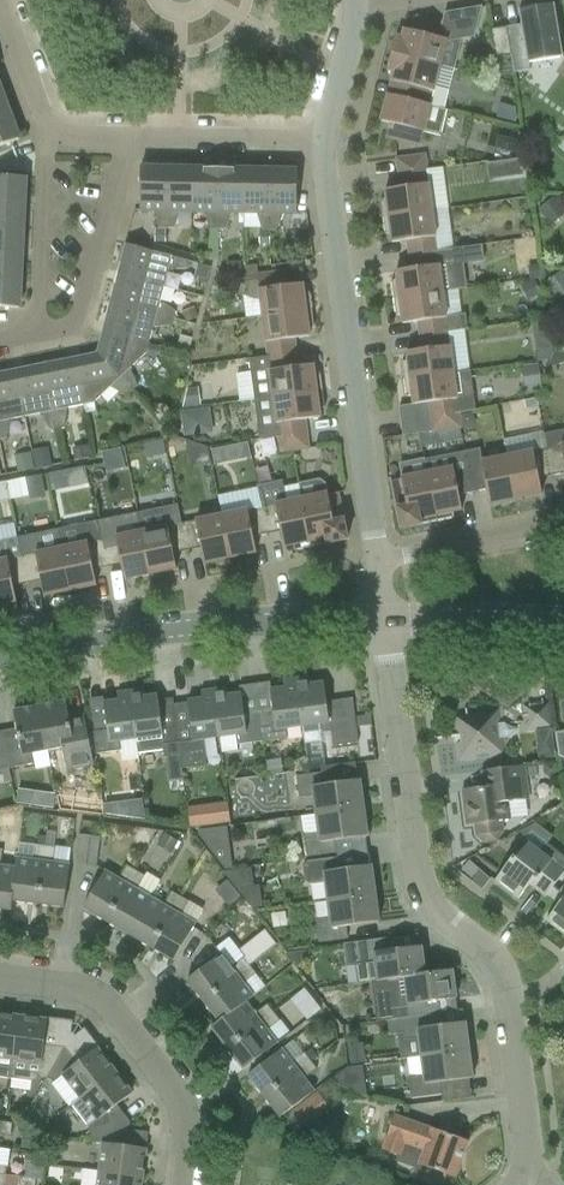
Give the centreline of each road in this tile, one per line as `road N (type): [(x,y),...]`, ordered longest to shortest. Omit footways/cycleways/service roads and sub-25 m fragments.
road 1 (residential): [(523,1184),(515,978),(418,894),(387,622)]
road 2 (residential): [(385,562),(319,142)]
road 3 (tertiary): [(0,659),(74,640),(387,622)]
road 4 (residential): [(180,1184),(181,1099),(144,1039),(87,990),(0,981)]
road 5 (residential): [(127,135),(78,329),(43,335)]
road 6 (residential): [(43,335),(43,121)]
road 7 (residential): [(127,135),(319,142)]
road 8 (residential): [(385,562),(563,524)]
road 9 (tertiary): [(387,622),(563,627)]
road 10 (residential): [(319,142),(359,4)]
road 11 (residential): [(0,2),(43,121)]

